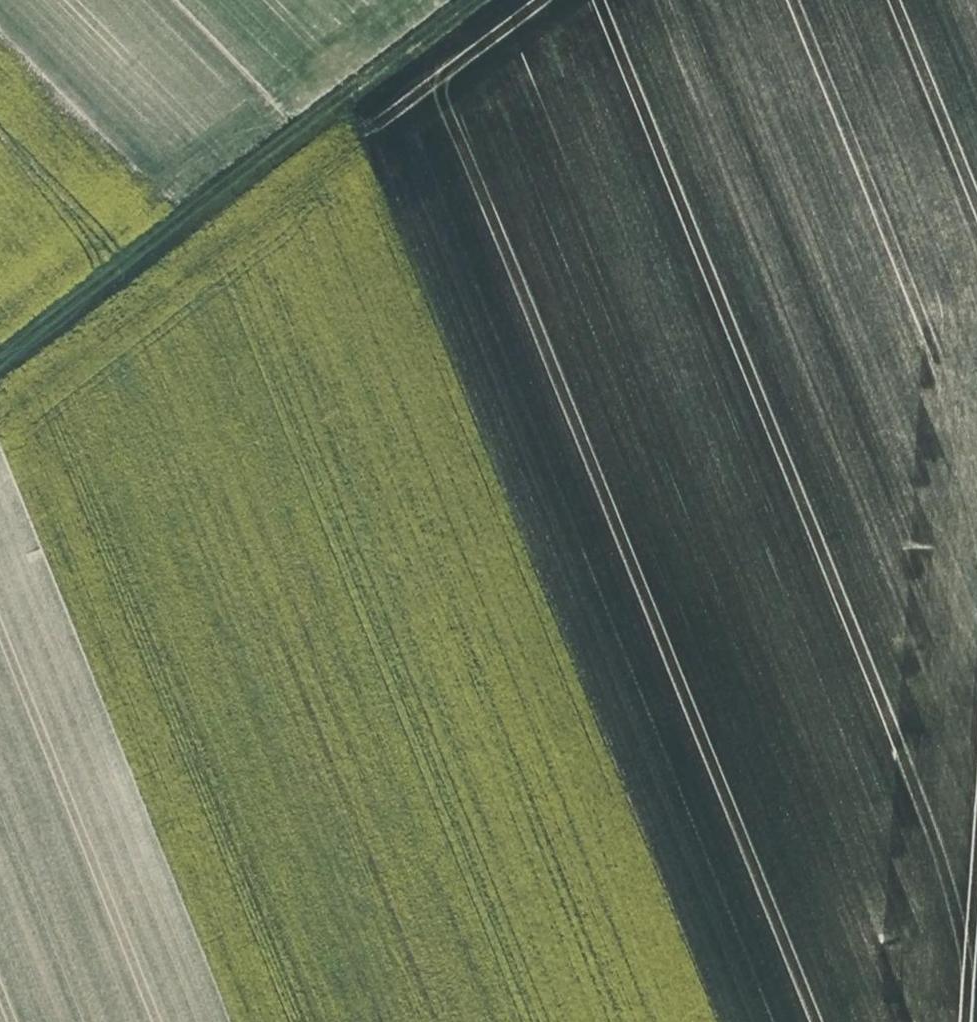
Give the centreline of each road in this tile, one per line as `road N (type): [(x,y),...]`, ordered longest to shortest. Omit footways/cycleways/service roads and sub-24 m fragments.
road 1 (track): [(461,0),(0,348)]

